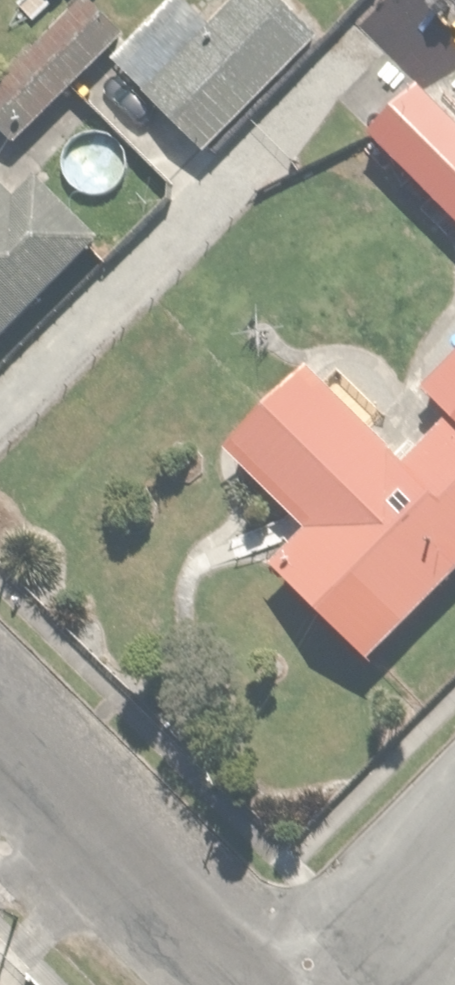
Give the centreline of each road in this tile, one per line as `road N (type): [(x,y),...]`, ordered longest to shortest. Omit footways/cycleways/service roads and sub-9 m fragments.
road 1 (residential): [(0,734),(251,984)]
road 2 (residential): [(340,984),(454,870)]

